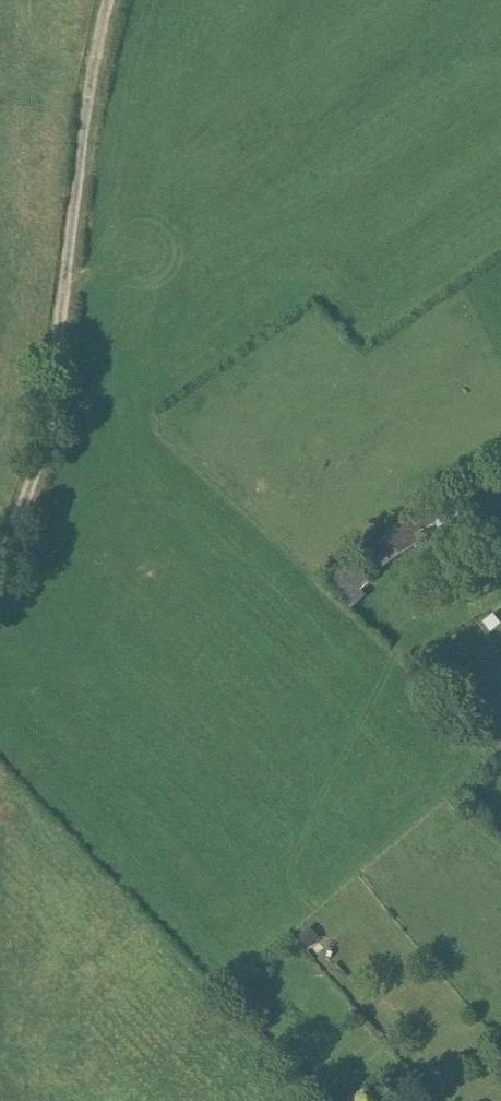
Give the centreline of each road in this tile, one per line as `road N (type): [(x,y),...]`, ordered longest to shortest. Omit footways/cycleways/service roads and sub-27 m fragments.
road 1 (track): [(0,558),(34,475),(85,109),(109,0)]

